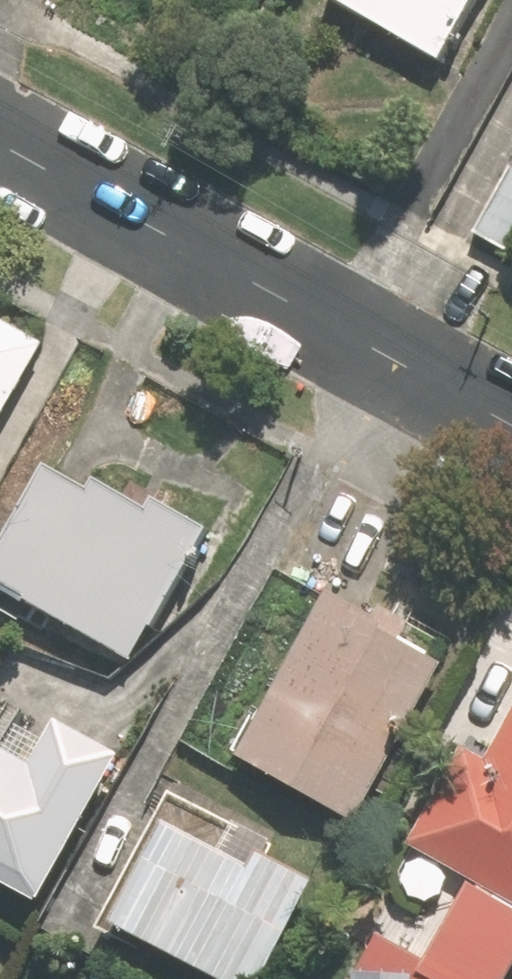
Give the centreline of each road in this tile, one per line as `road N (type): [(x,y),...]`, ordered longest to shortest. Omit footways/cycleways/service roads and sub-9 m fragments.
road 1 (residential): [(511,425),(0,141)]

